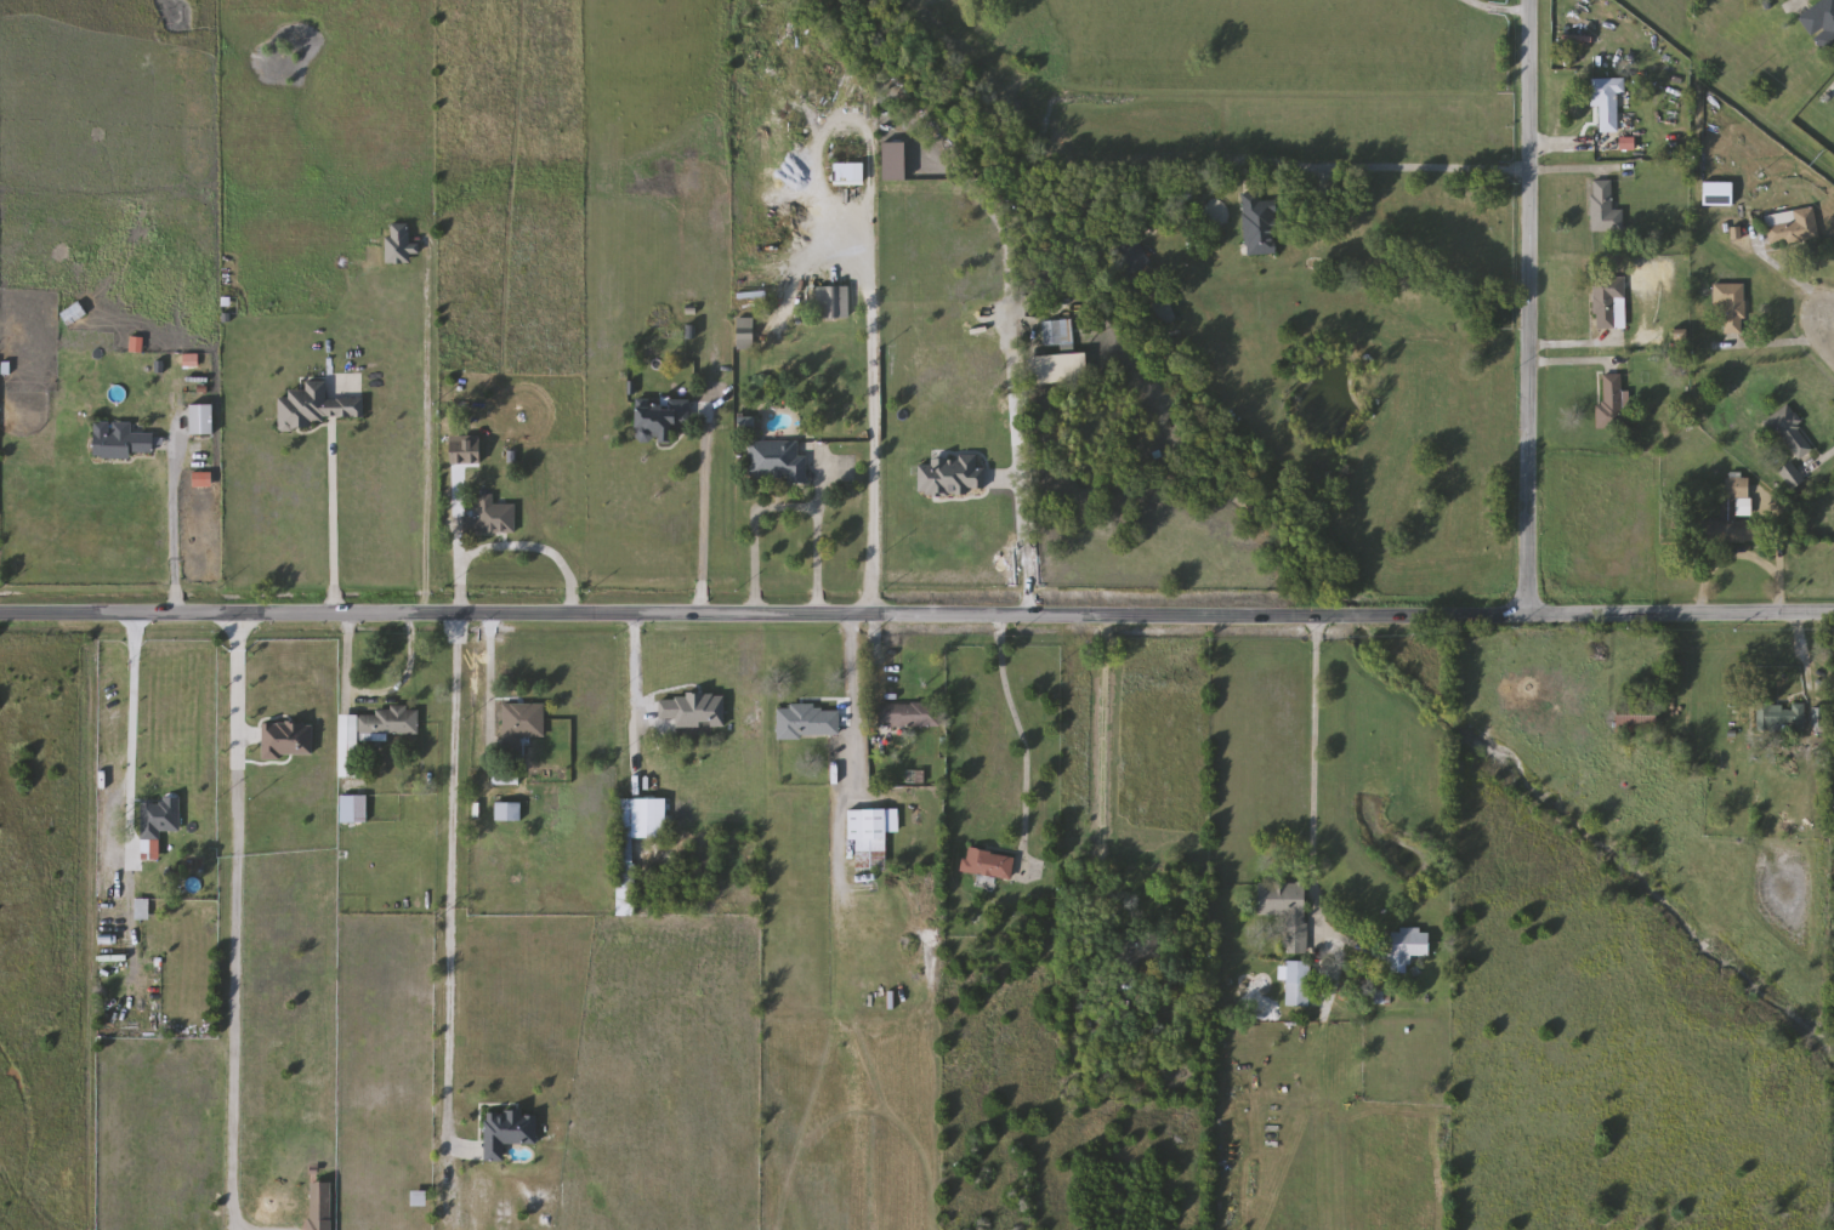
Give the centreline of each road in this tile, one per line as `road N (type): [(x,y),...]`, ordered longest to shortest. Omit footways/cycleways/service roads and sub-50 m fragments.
road 1 (tertiary): [(0,607),(1107,617),(1833,612)]
road 2 (tertiary): [(1522,616),(1523,0)]
road 3 (residential): [(703,614),(706,403)]
road 4 (residential): [(1833,350),(1806,291),(1767,261),(1756,235)]

